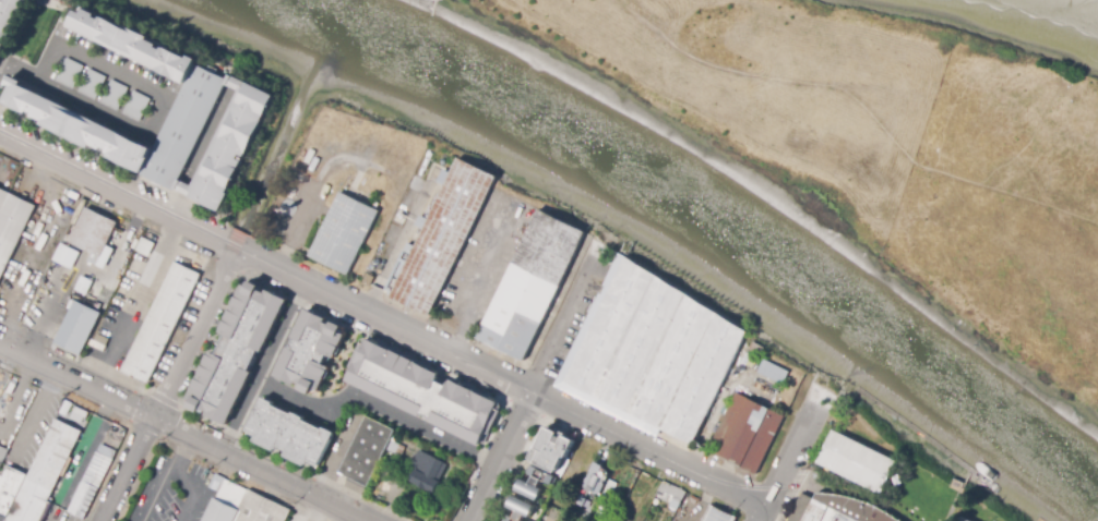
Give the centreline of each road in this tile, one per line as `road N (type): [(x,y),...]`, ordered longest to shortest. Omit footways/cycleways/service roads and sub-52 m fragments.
road 1 (residential): [(0,135),(768,510)]
road 2 (residential): [(0,343),(366,520)]
road 3 (residential): [(236,249),(102,520)]
road 4 (residential): [(594,258),(470,520)]
road 5 (residential): [(825,395),(763,520)]

